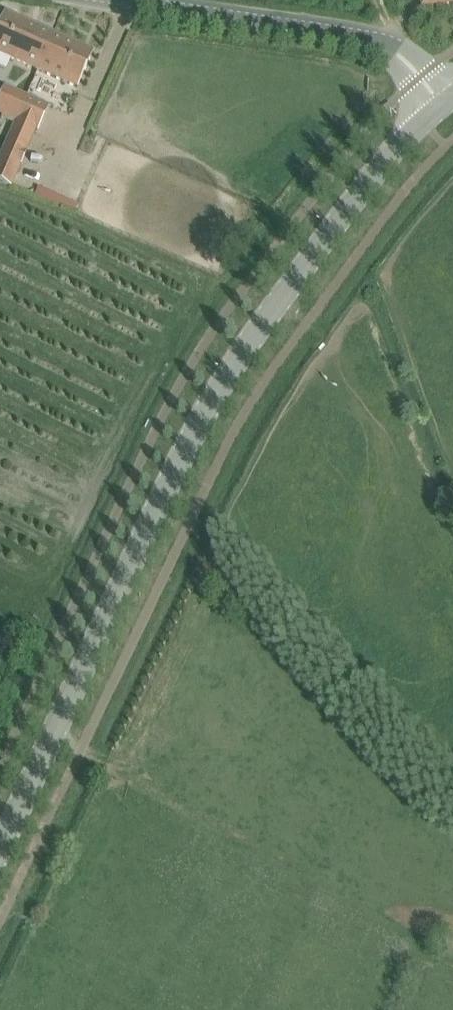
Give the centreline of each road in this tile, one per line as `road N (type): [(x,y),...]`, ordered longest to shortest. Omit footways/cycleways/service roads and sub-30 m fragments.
road 1 (secondary): [(0,853),(72,686),(213,401),(335,223),(430,113)]
road 2 (tertiary): [(392,52),(353,38),(119,0)]

